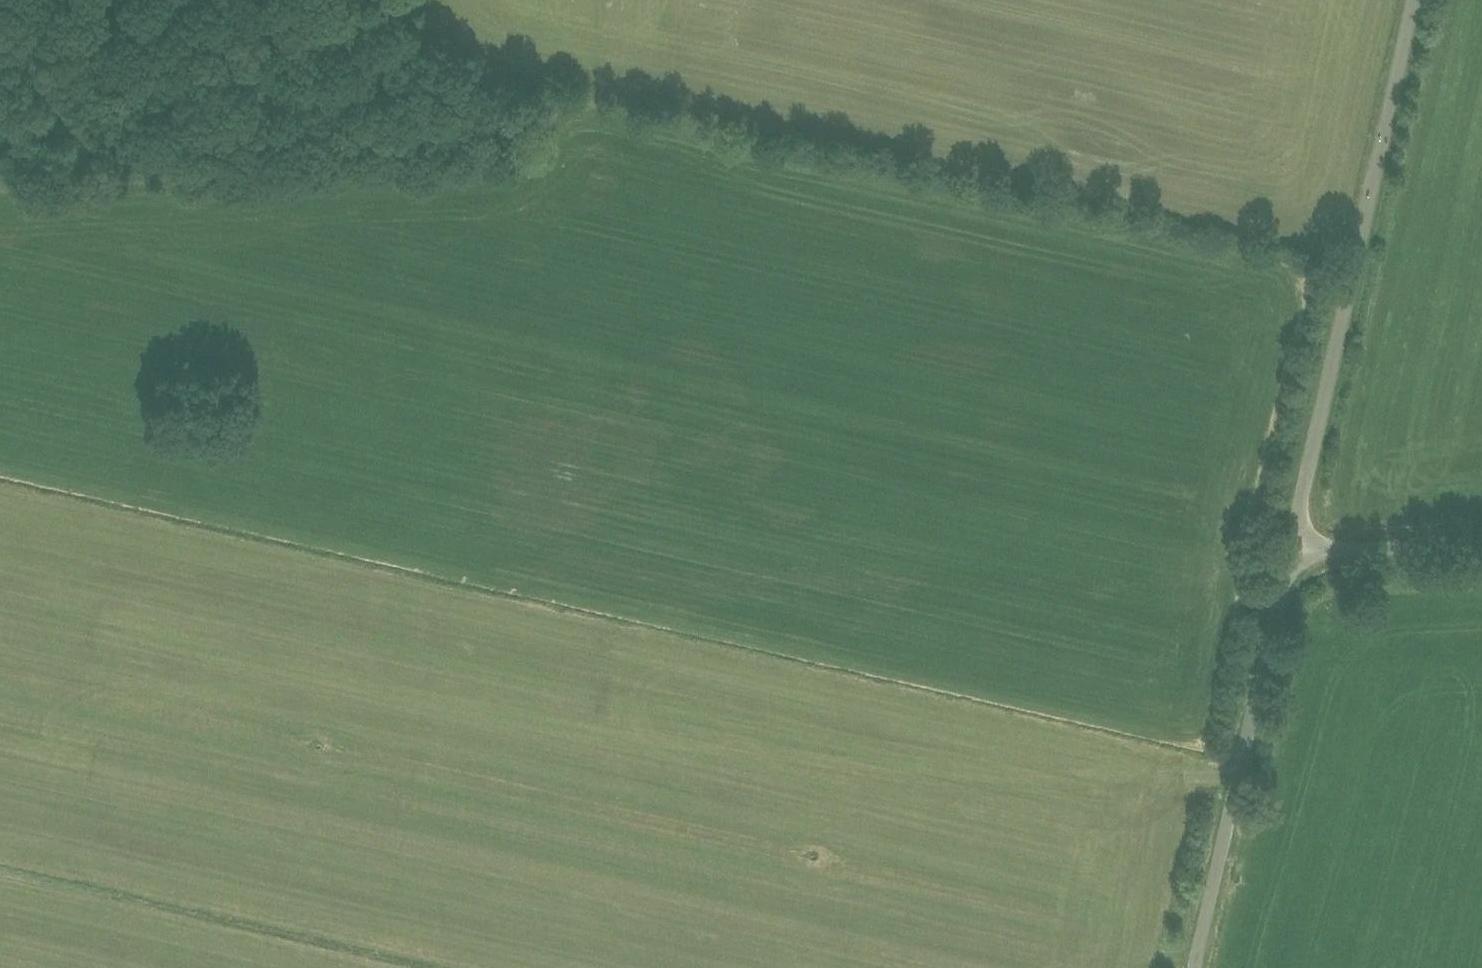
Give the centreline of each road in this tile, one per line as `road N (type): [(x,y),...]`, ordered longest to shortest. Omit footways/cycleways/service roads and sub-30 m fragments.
road 1 (unclassified): [(1289,551),(1415,0)]
road 2 (unclassified): [(1200,967),(1289,551)]
road 3 (unclassified): [(1289,551),(1481,544)]

